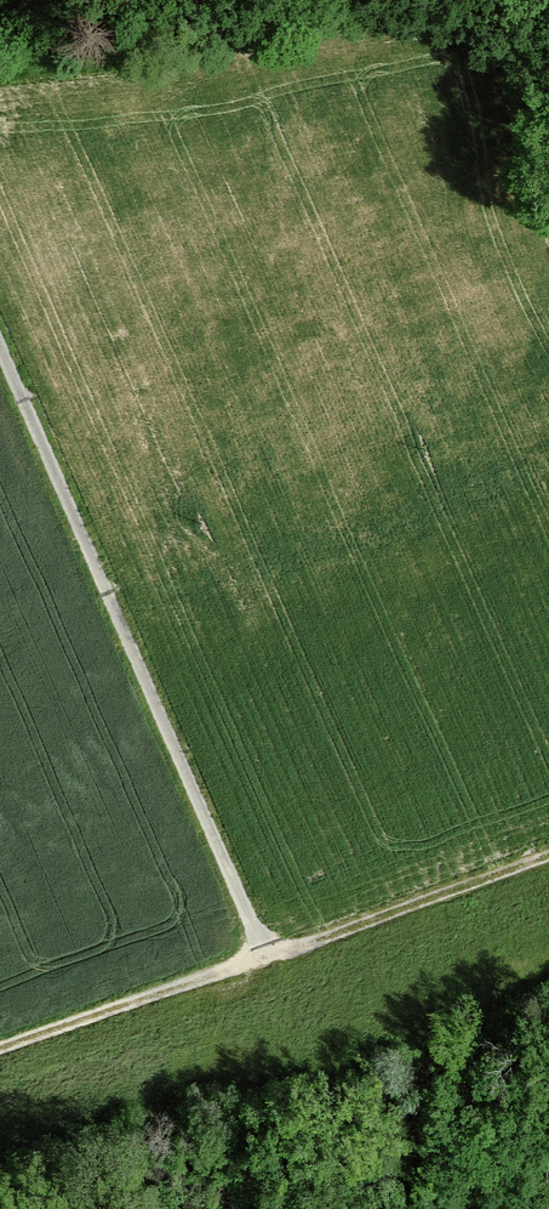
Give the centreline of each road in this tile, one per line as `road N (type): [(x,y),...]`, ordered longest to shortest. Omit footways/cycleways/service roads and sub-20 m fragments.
road 1 (track): [(0,70),(522,14),(548,183)]
road 2 (track): [(0,347),(265,956)]
road 3 (track): [(265,956),(548,854)]
road 4 (track): [(265,956),(0,1049)]

